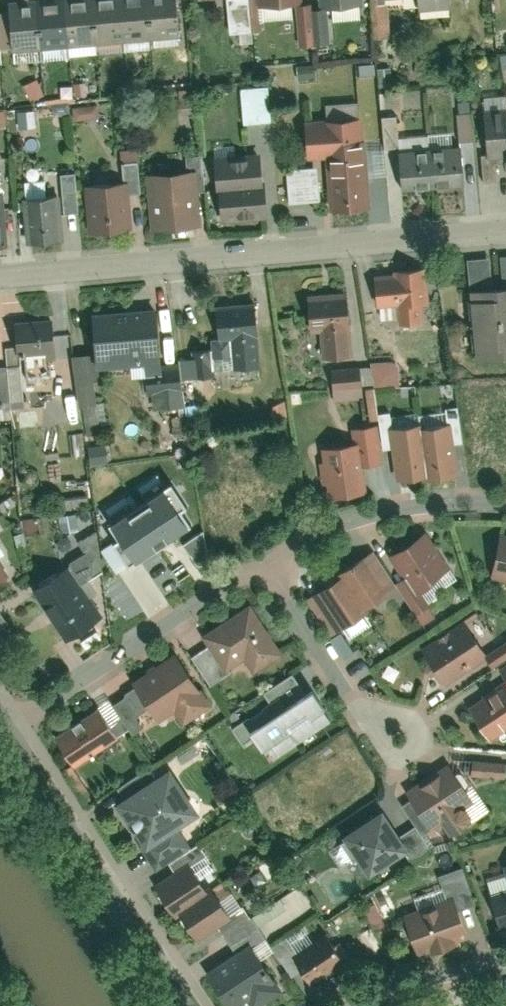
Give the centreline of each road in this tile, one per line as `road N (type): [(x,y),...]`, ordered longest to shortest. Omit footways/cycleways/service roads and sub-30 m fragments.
road 1 (residential): [(0,274),(505,229)]
road 2 (tertiary): [(190,1005),(6,730)]
road 3 (residential): [(6,730),(262,562)]
road 4 (residential): [(262,562),(328,527),(384,511),(505,504)]
road 5 (residential): [(262,562),(370,731),(391,741)]
road 6 (residential): [(352,1005),(505,958)]

